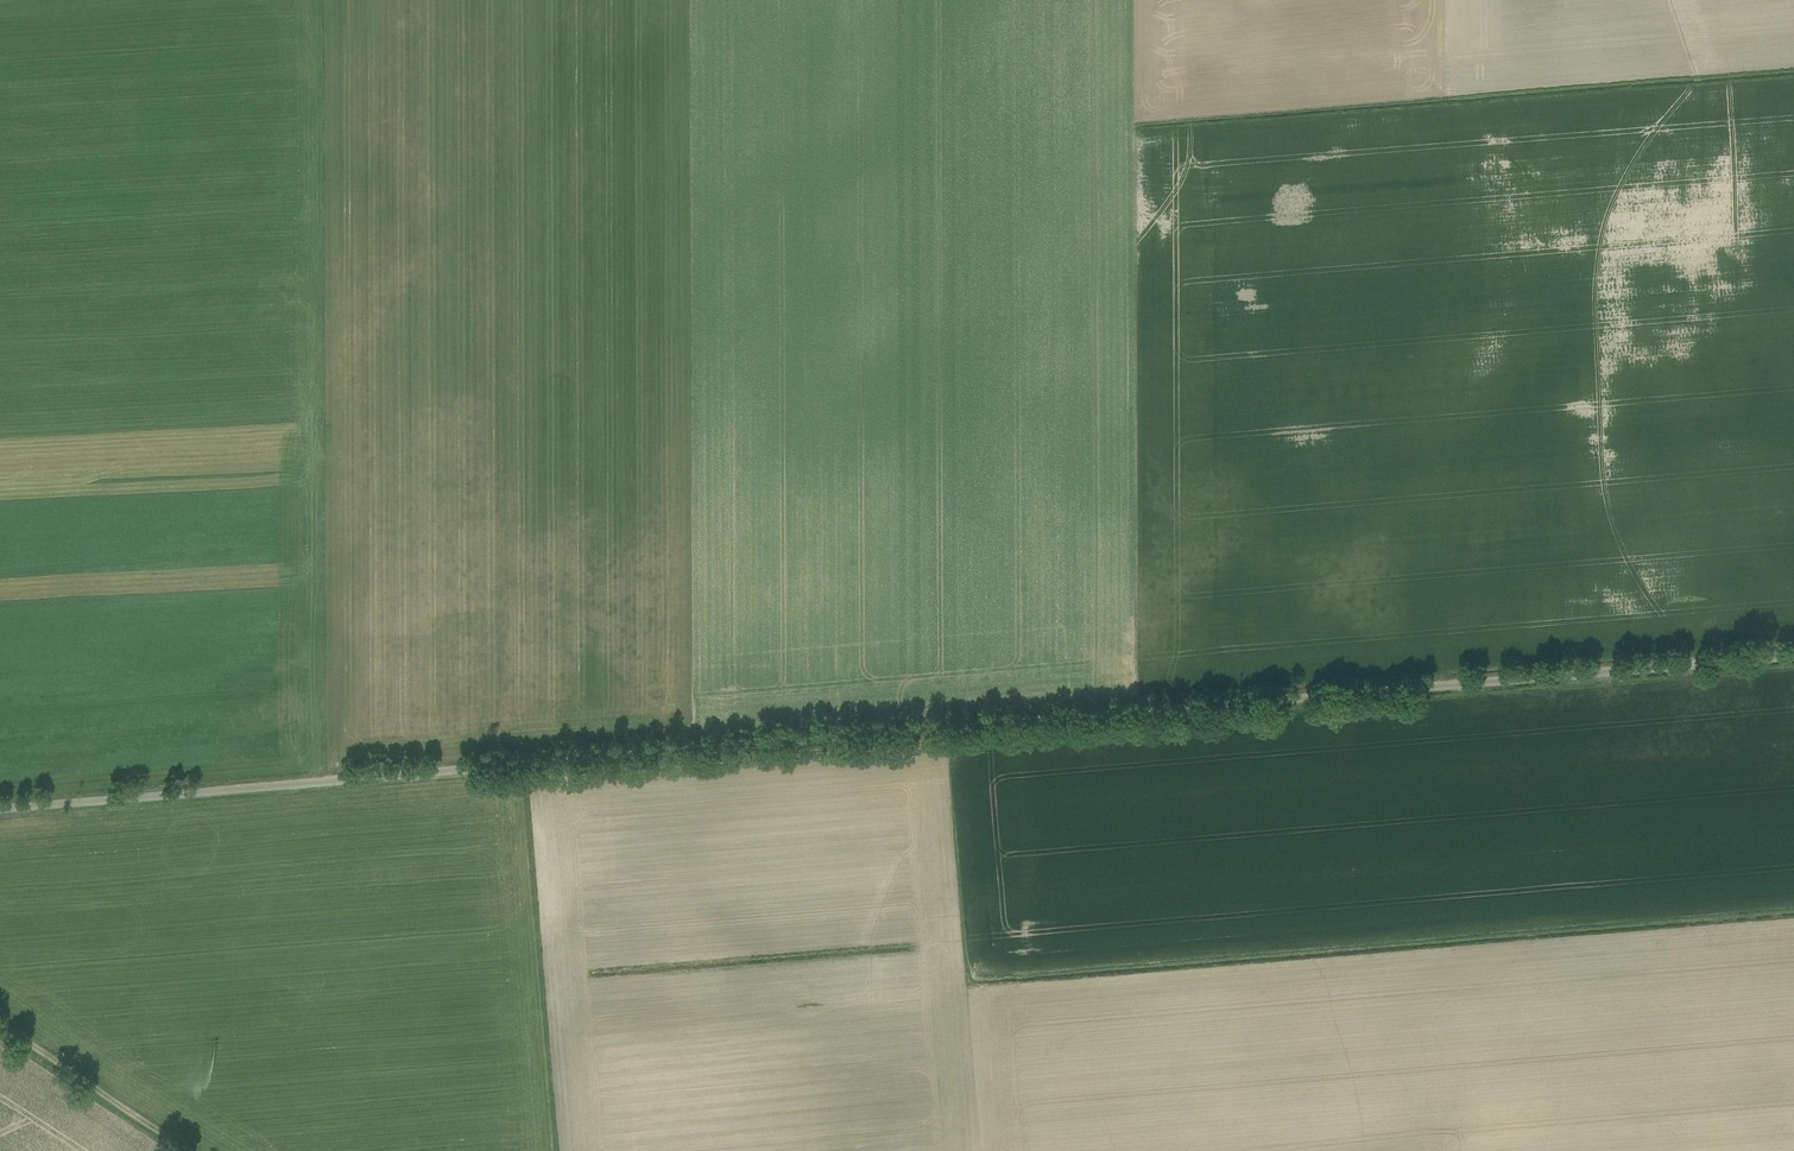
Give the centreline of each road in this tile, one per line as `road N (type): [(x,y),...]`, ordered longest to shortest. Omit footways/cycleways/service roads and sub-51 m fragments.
road 1 (unclassified): [(0,808),(1793,655)]
road 2 (track): [(0,1024),(188,1150)]

